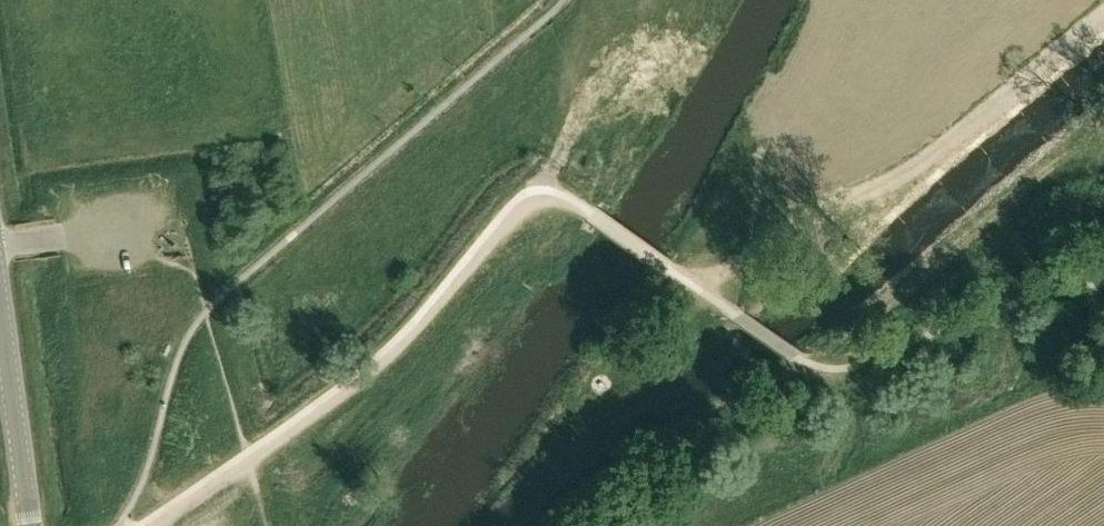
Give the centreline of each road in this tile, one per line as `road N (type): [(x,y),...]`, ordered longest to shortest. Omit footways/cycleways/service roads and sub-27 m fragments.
road 1 (secondary): [(30,525),(0,307)]

